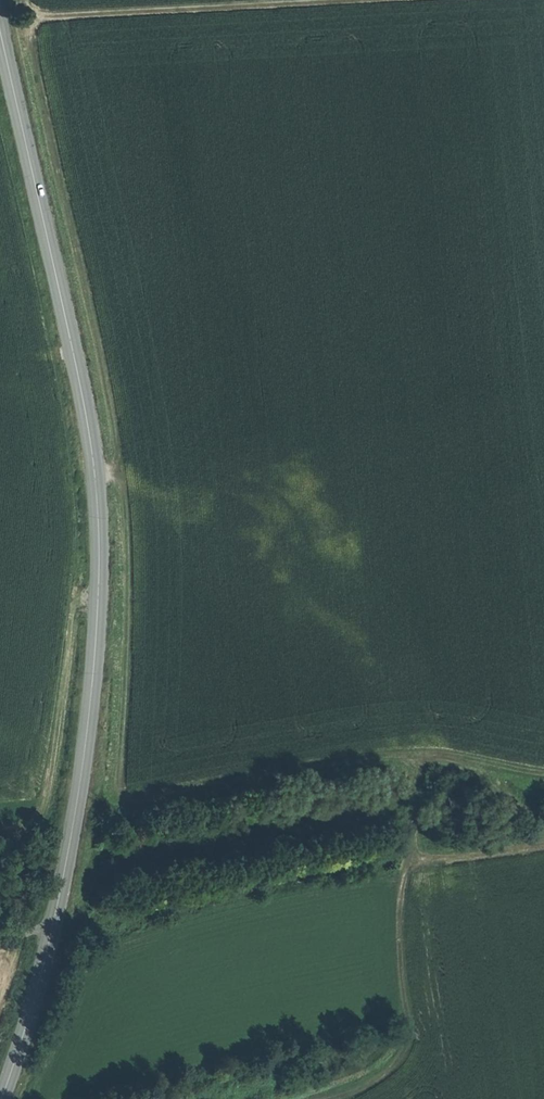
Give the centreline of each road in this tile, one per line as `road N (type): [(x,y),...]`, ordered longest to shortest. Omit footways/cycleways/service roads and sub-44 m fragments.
road 1 (track): [(24,0),(121,454),(127,628),(115,806),(401,762),(487,768),(525,790),(543,788)]
road 2 (secondary): [(0,31),(85,403),(101,572),(84,763),(52,928),(3,1098)]
road 3 (track): [(543,848),(411,862),(400,935),(410,1041),(398,1064),(339,1098)]
road 4 (track): [(375,0),(27,20)]

